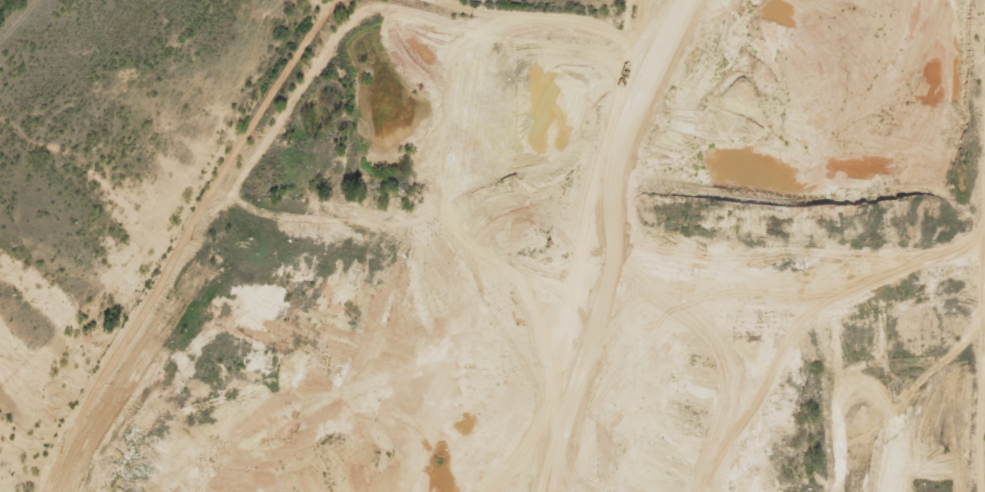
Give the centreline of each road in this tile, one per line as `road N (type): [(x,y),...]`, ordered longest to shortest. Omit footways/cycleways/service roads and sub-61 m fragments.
road 1 (residential): [(674,0),(517,301)]

